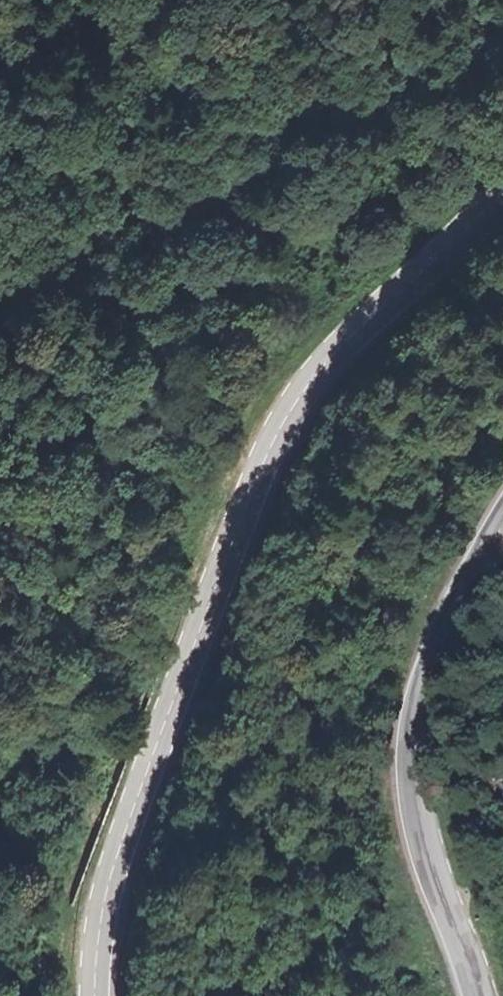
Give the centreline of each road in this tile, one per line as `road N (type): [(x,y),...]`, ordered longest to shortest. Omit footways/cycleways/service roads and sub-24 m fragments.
road 1 (secondary): [(93,995),(101,916),(140,778),(280,421),(309,380),(502,183)]
road 2 (secondary): [(502,526),(424,674),(408,760),(415,820),(483,995)]
road 3 (track): [(228,0),(39,100),(0,137)]

